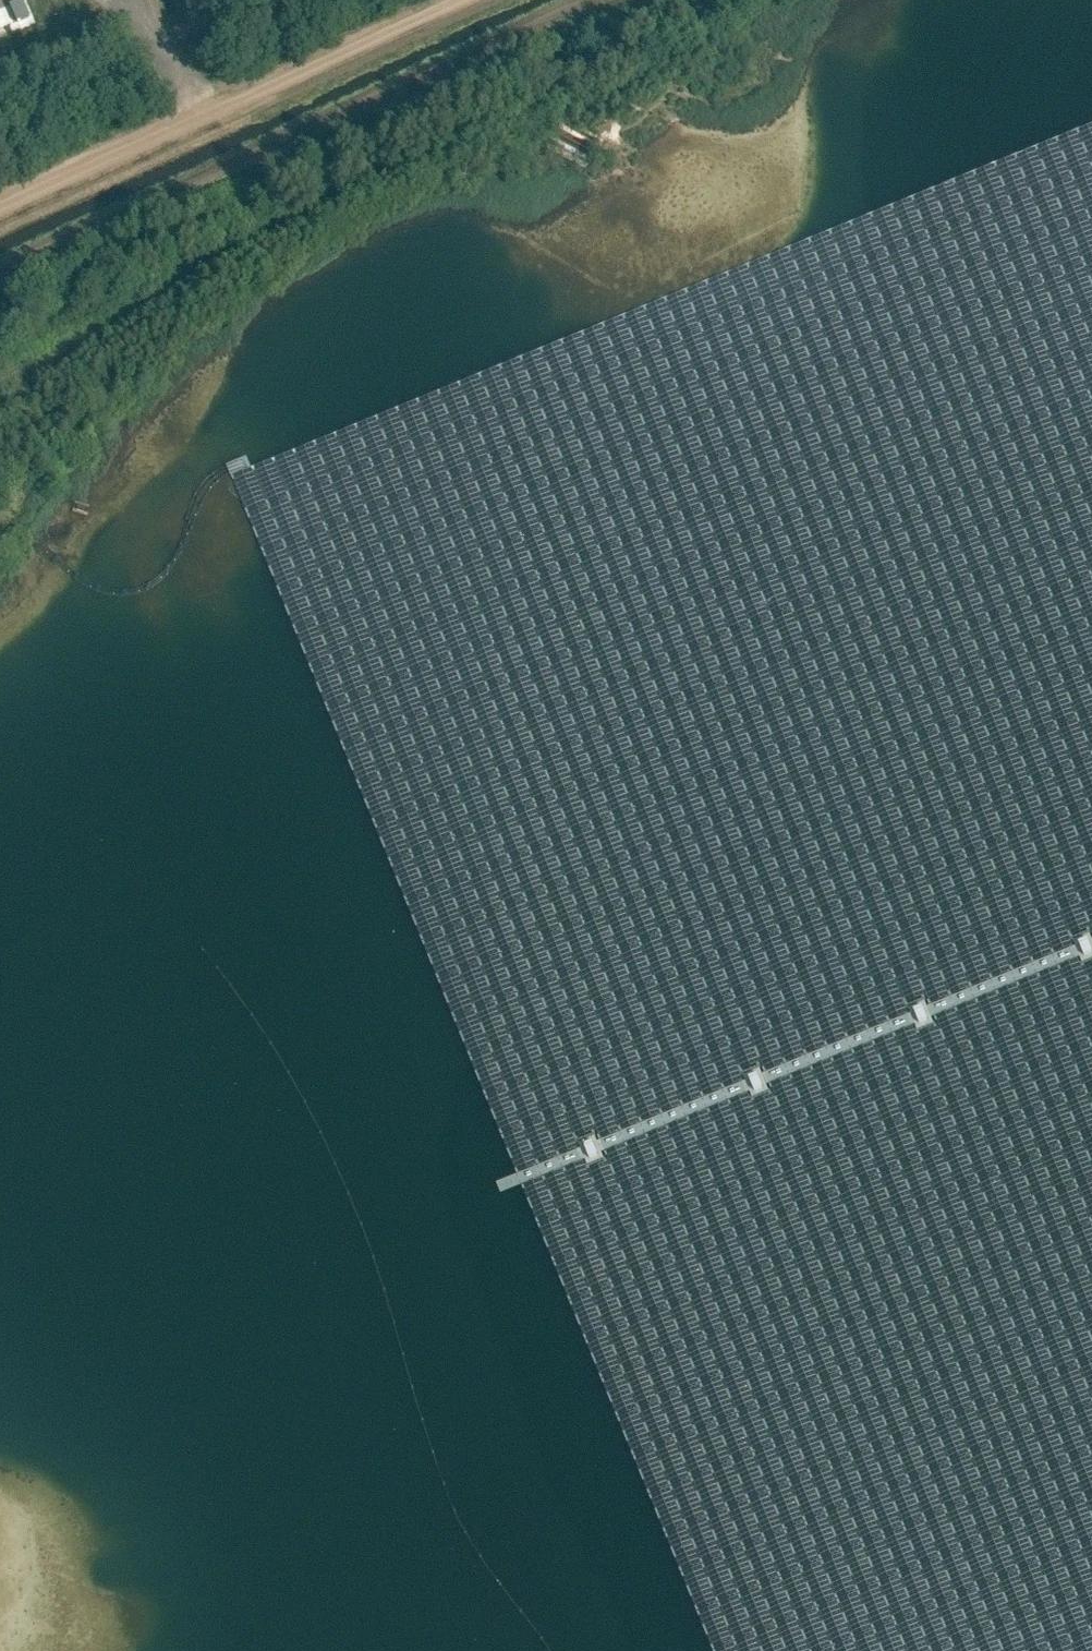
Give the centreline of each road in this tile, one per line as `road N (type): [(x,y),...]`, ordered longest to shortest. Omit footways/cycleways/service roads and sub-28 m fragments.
road 1 (track): [(0,206),(431,0)]

